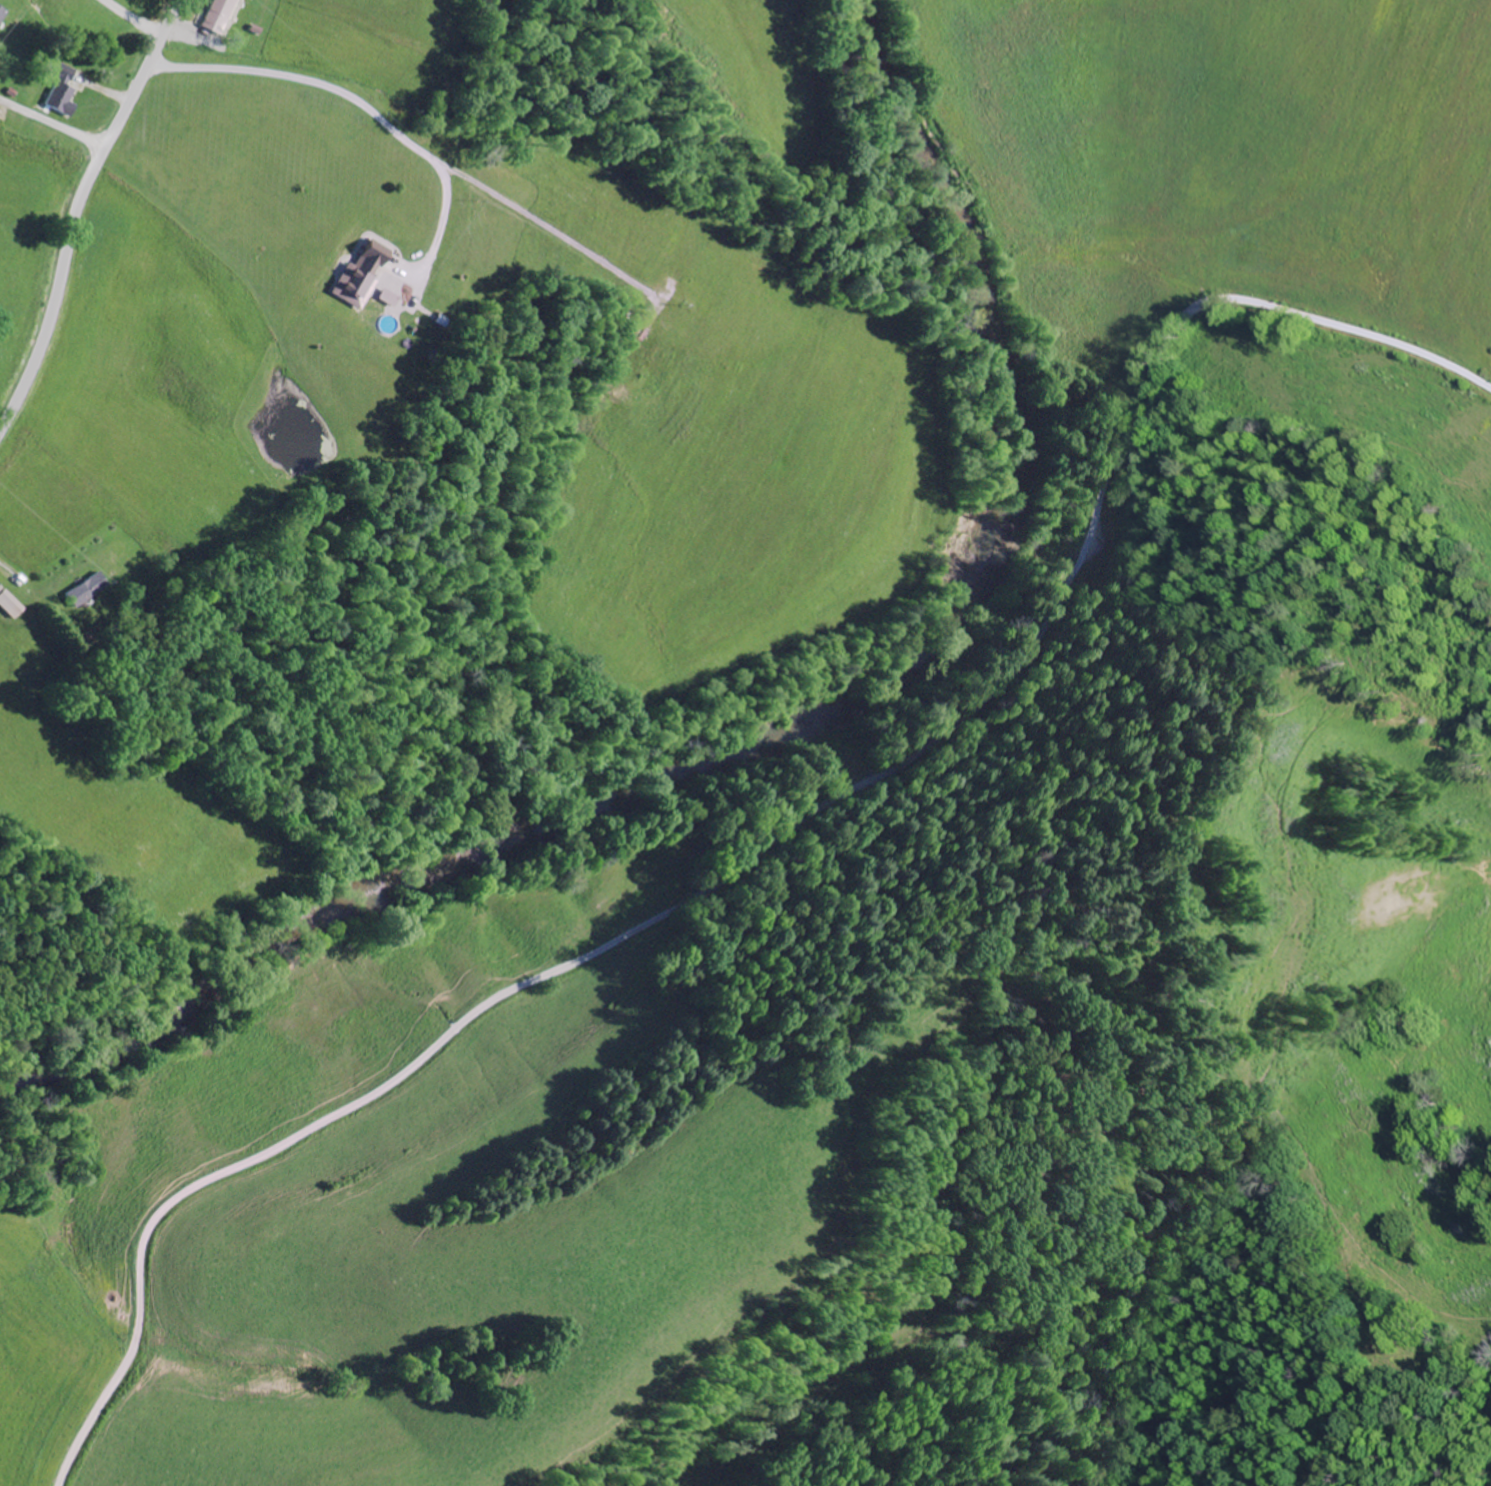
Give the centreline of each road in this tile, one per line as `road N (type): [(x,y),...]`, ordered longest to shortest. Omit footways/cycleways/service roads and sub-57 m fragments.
road 1 (residential): [(61,1485),(132,1354),(142,1248),(167,1205),(391,1084),(496,999),(695,900),(845,788),(932,758),(995,705),(1055,604),(1152,366),(1192,313),(1226,300),(1266,307),(1419,353),(1490,391)]
road 2 (tertiary): [(0,430),(42,343),(86,193),(183,0)]

